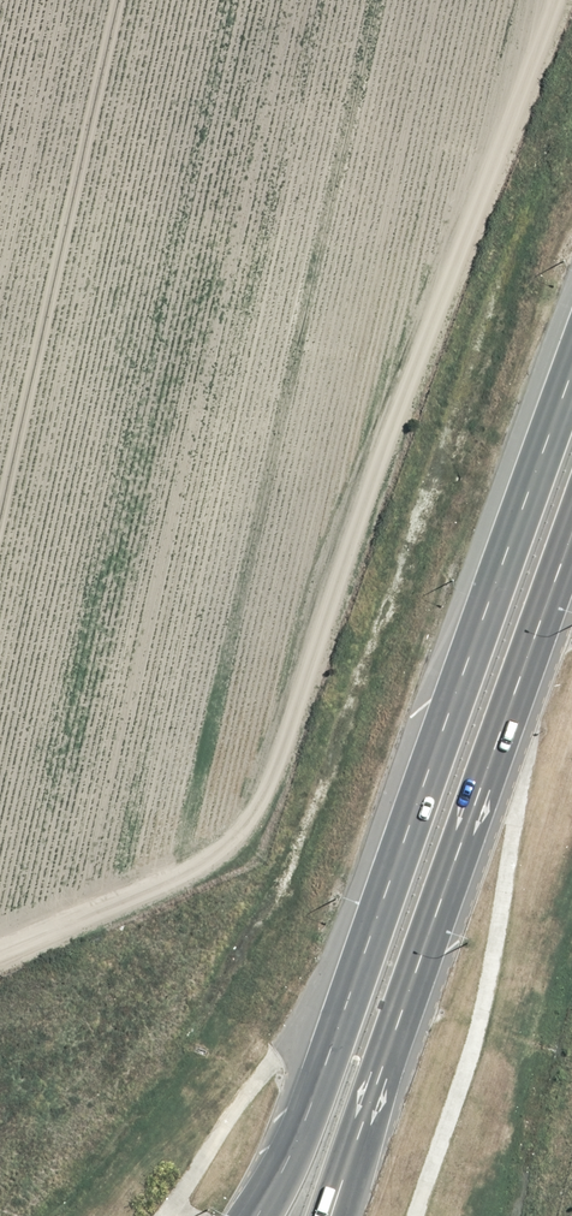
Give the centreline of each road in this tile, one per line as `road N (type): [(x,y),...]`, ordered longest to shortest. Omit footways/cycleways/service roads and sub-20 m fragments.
road 1 (motorway): [(218,1215),(361,827),(468,478),(571,179)]
road 2 (trunk): [(252,1215),(327,1059),(571,324)]
road 3 (trunk): [(571,472),(544,553),(516,693),(332,1215)]

